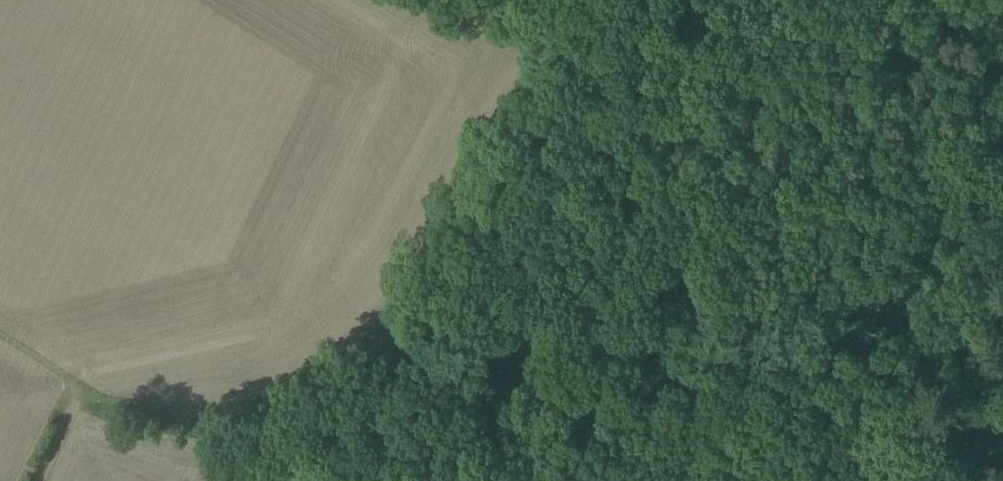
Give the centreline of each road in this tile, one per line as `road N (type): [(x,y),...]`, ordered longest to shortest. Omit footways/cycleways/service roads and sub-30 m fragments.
road 1 (track): [(609,316),(703,302),(823,302),(920,325),(1002,364)]
road 2 (track): [(239,415),(291,393),(346,350),(402,324),(435,317),(609,316)]
road 3 (track): [(63,392),(239,415),(337,456)]
road 4 (track): [(1002,209),(920,325)]

